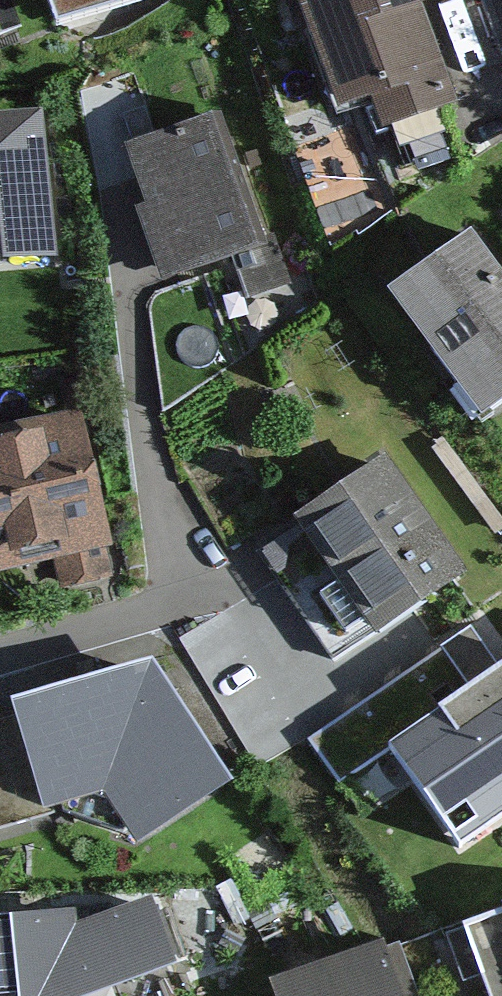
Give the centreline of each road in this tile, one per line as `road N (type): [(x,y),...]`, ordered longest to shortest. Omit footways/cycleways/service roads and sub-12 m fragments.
road 1 (residential): [(246,581),(0,655)]

